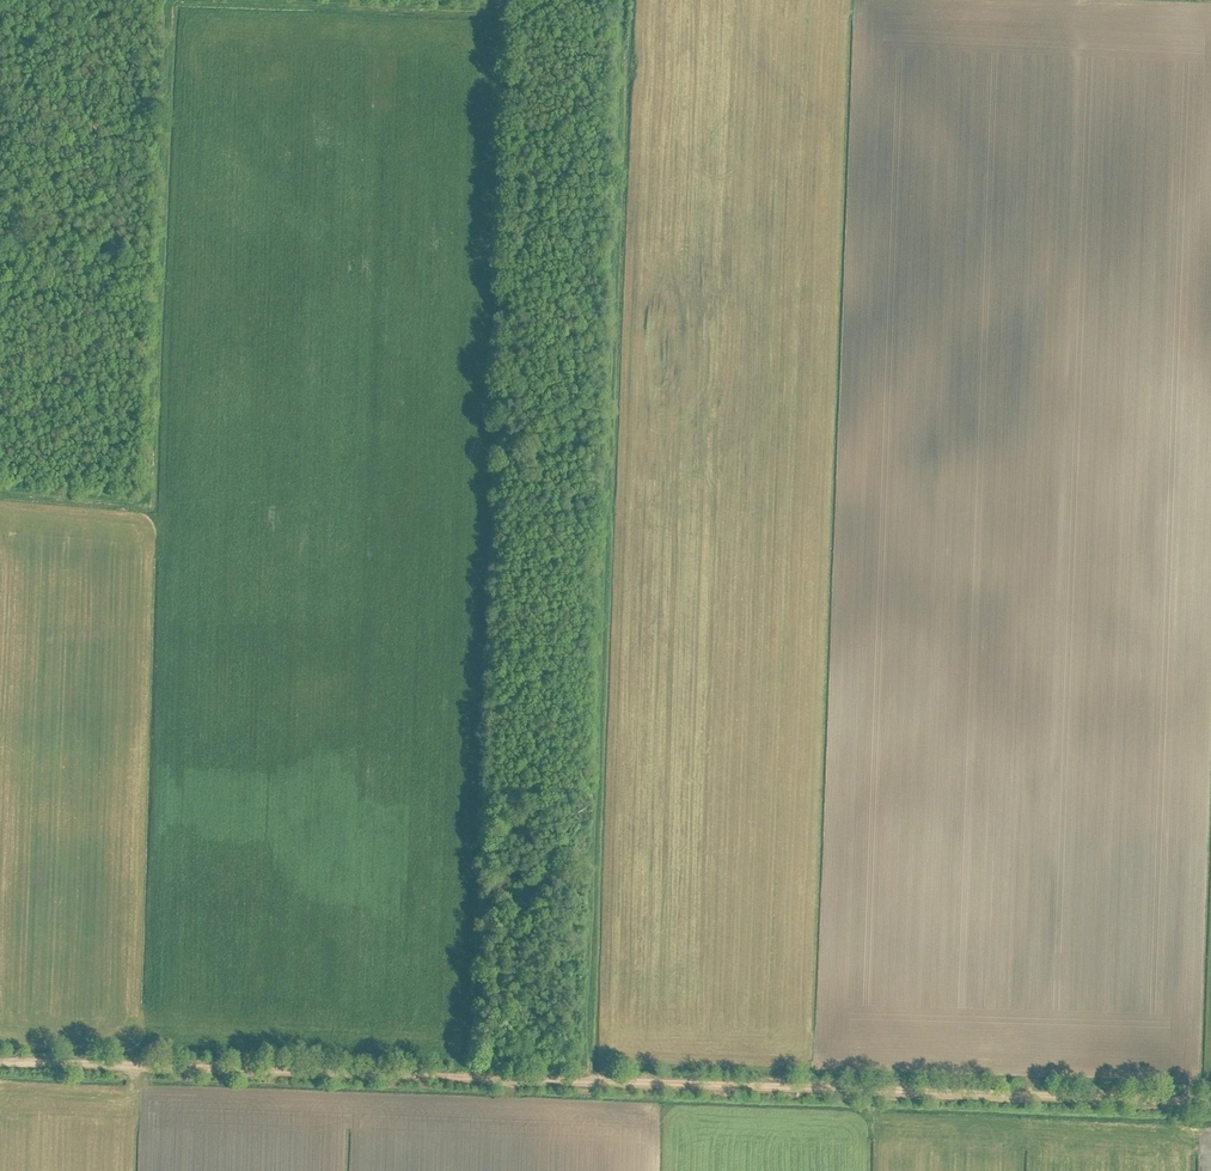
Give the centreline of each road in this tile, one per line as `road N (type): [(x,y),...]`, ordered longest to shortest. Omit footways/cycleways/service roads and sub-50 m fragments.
road 1 (track): [(0,1062),(1210,1104)]

